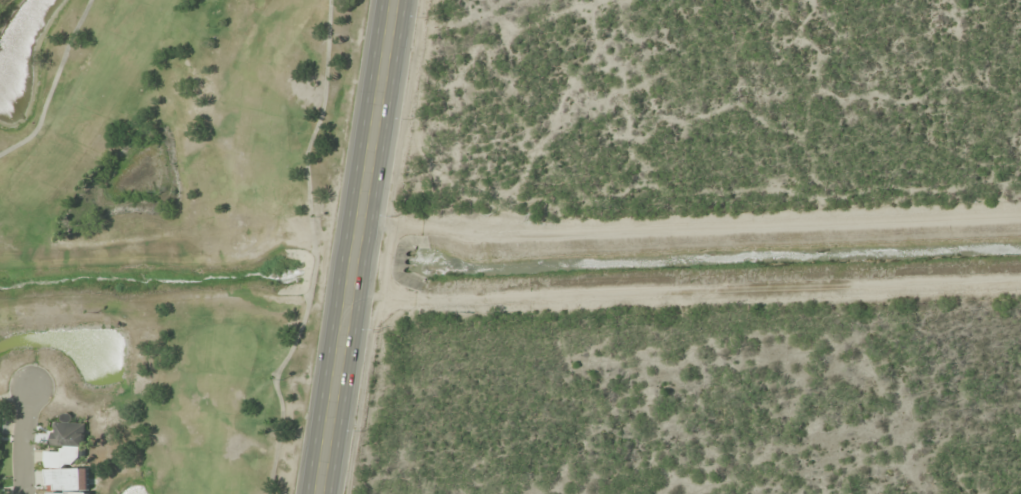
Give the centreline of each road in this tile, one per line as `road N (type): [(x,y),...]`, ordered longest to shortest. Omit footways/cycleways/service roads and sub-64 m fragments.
road 1 (secondary): [(399,0),(324,493)]

